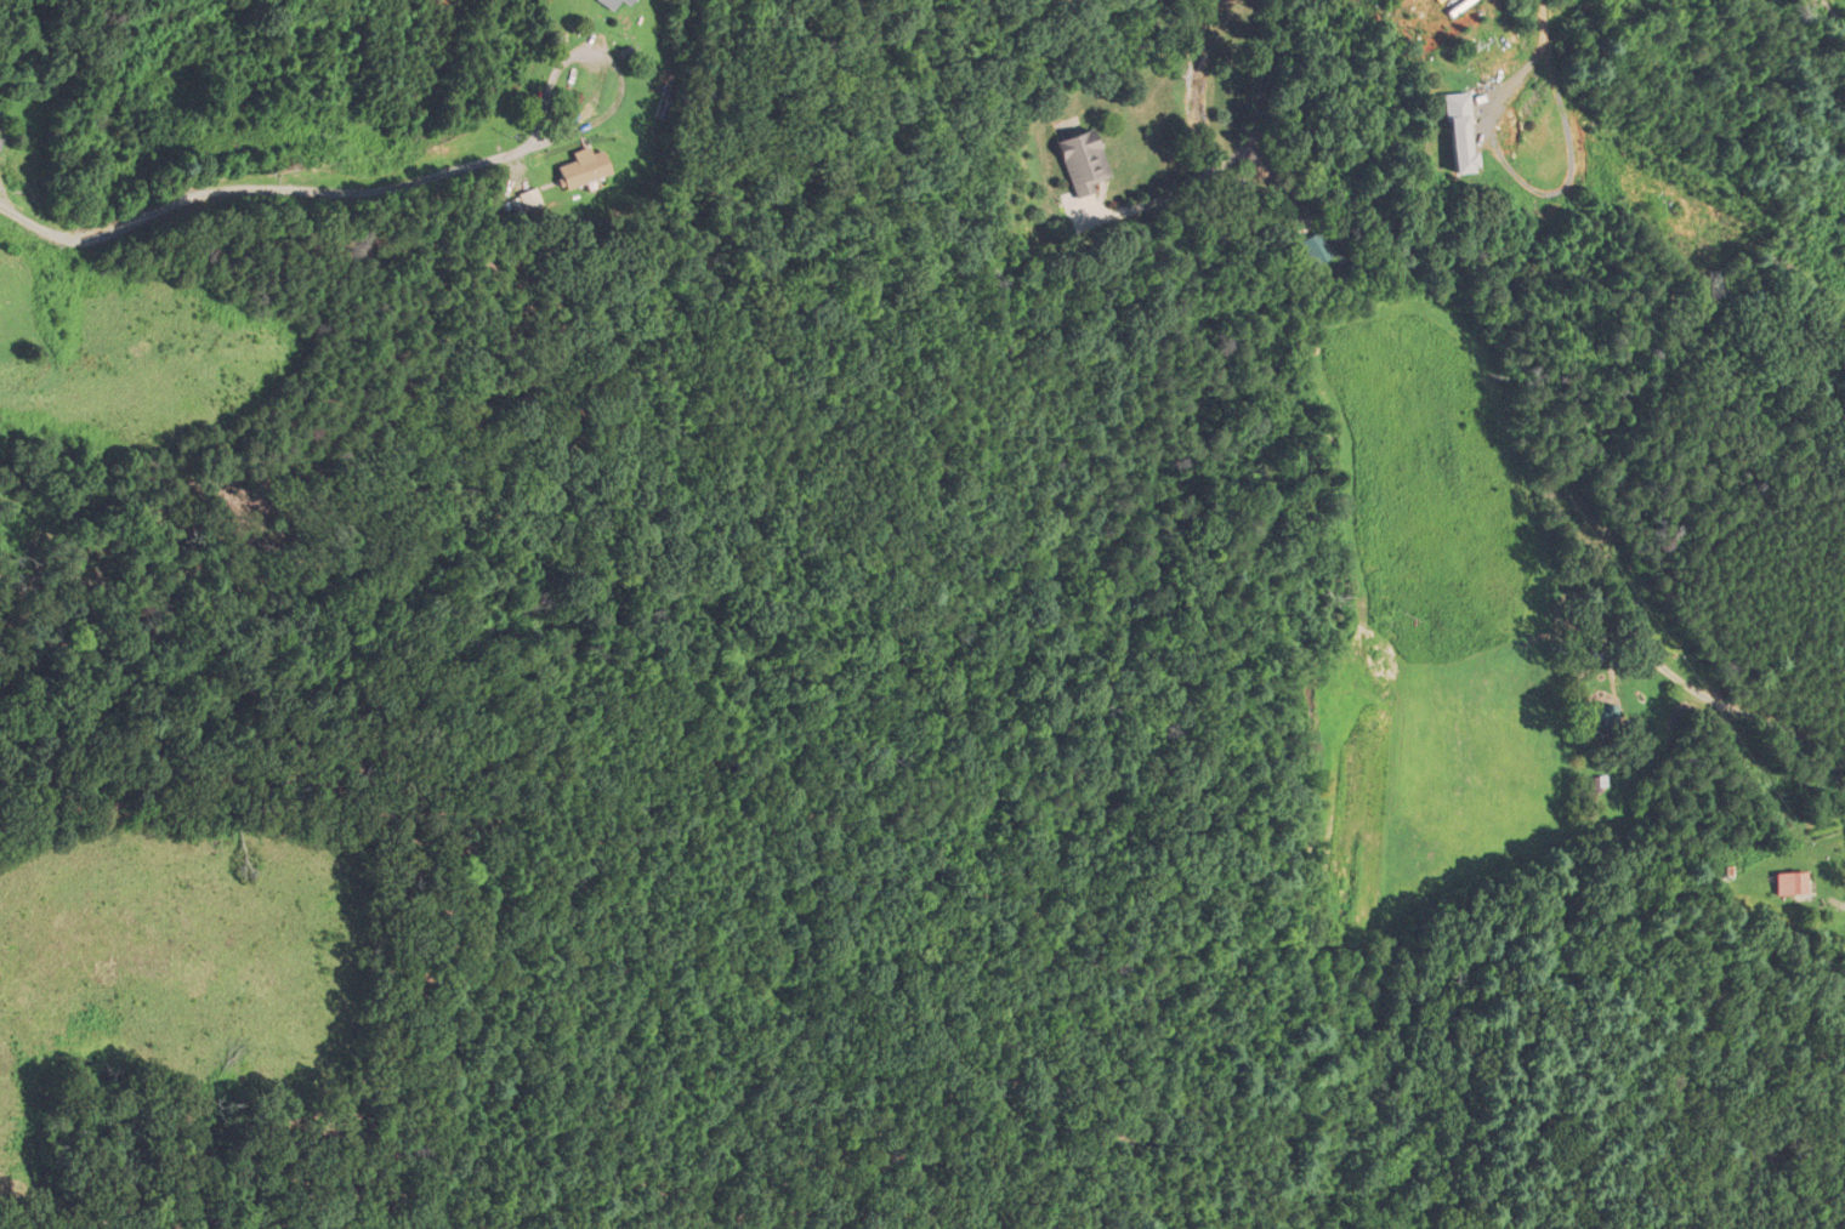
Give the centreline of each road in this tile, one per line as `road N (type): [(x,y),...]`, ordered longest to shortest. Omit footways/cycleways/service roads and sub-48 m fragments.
road 1 (residential): [(0,208),(64,239),(91,240),(217,189),(404,192),(535,142)]

